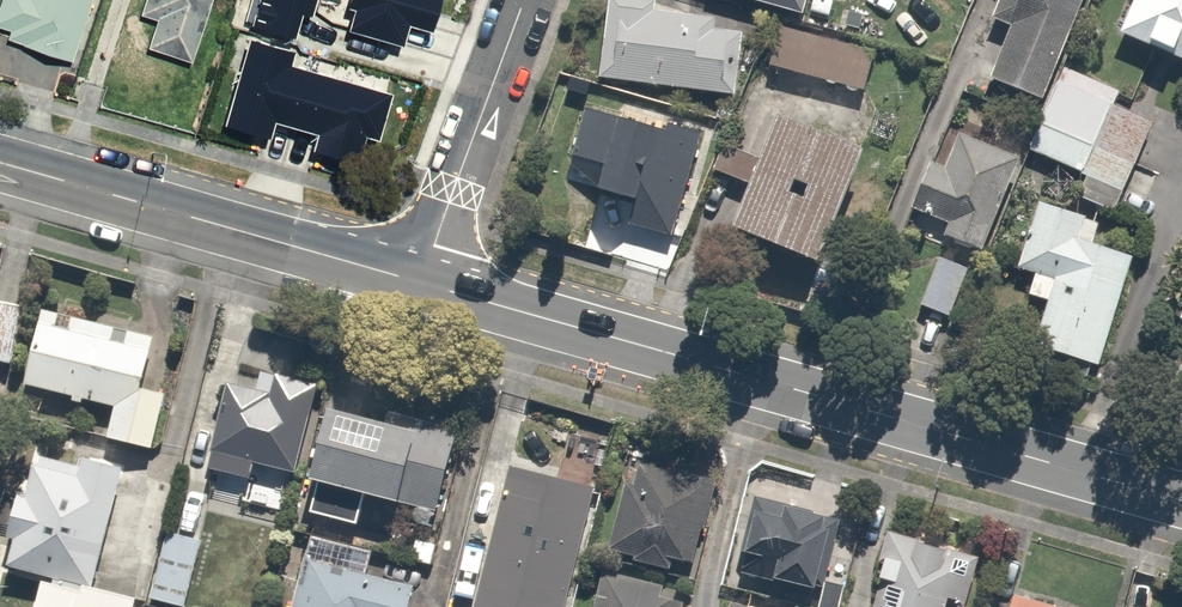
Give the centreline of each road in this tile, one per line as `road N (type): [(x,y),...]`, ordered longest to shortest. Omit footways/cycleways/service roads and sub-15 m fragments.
road 1 (secondary): [(422,284),(1181,500)]
road 2 (secondary): [(0,164),(422,284)]
road 3 (residential): [(422,284),(524,0)]

